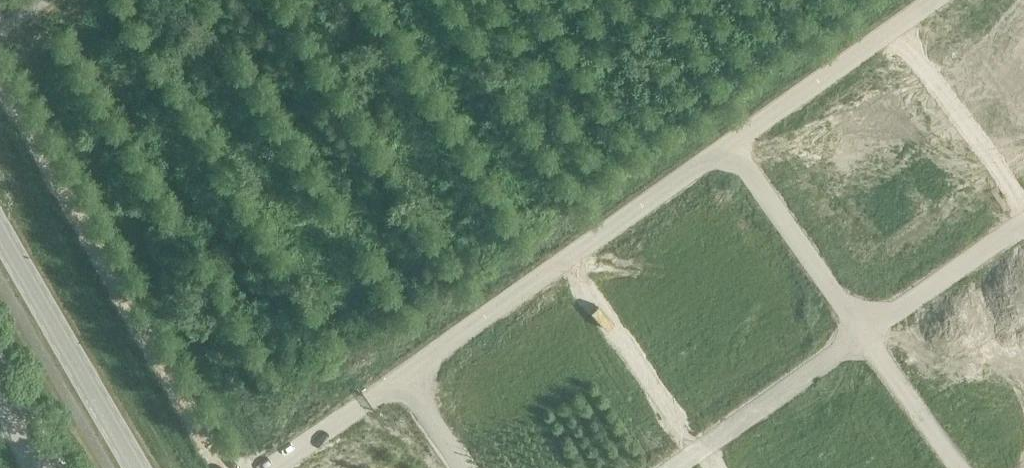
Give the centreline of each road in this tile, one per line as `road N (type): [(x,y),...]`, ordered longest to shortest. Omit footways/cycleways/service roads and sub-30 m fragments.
road 1 (track): [(0,85),(222,467)]
road 2 (residential): [(401,377),(730,145)]
road 3 (tertiary): [(137,467),(0,227)]
road 4 (residential): [(730,145),(936,0)]
road 5 (residential): [(863,332),(670,467)]
road 6 (residential): [(730,145),(863,332)]
road 7 (residential): [(1023,219),(863,332)]
road 8 (residential): [(863,332),(959,467)]
road 9 (residential): [(271,467),(401,377)]

